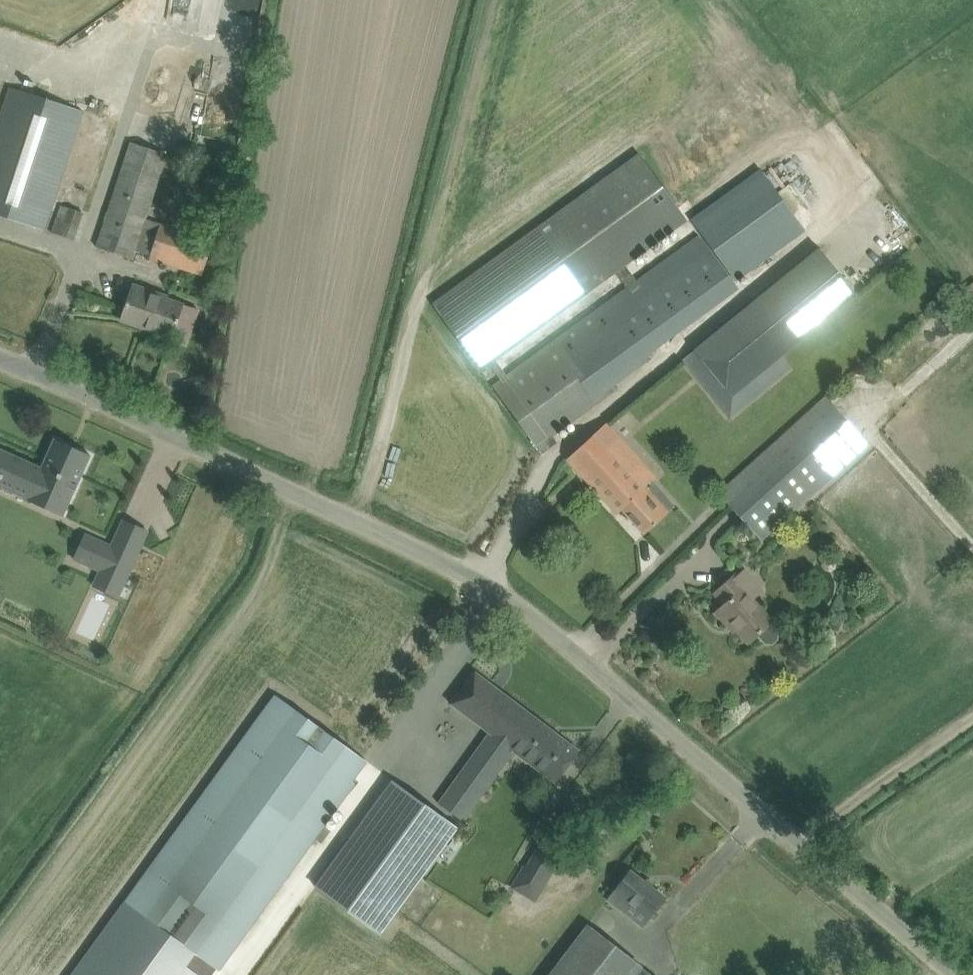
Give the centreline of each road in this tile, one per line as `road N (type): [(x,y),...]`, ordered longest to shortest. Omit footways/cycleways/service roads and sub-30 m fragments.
road 1 (unclassified): [(0,355),(503,596),(955,974)]
road 2 (track): [(972,717),(800,843)]

